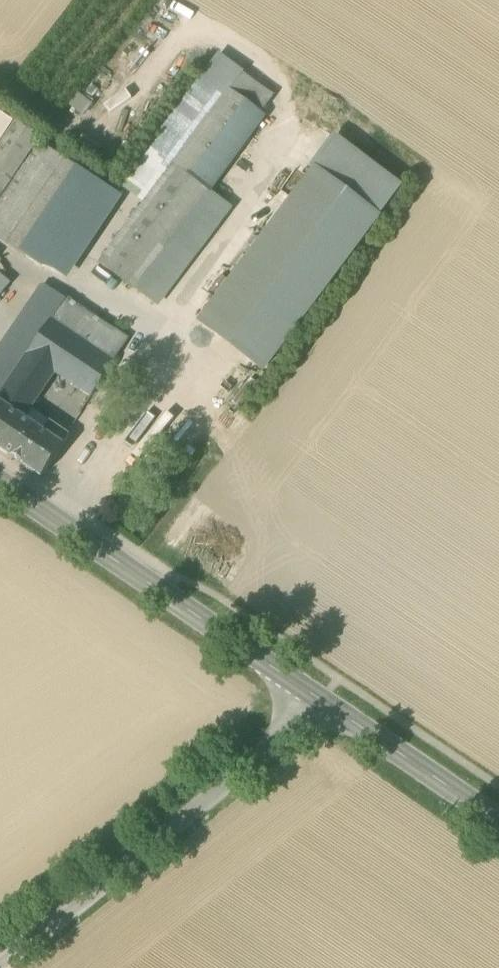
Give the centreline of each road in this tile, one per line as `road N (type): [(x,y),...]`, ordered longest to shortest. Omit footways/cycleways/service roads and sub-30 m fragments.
road 1 (unclassified): [(0,962),(319,700)]
road 2 (secondary): [(319,700),(0,487)]
road 3 (secondary): [(498,821),(319,700)]

